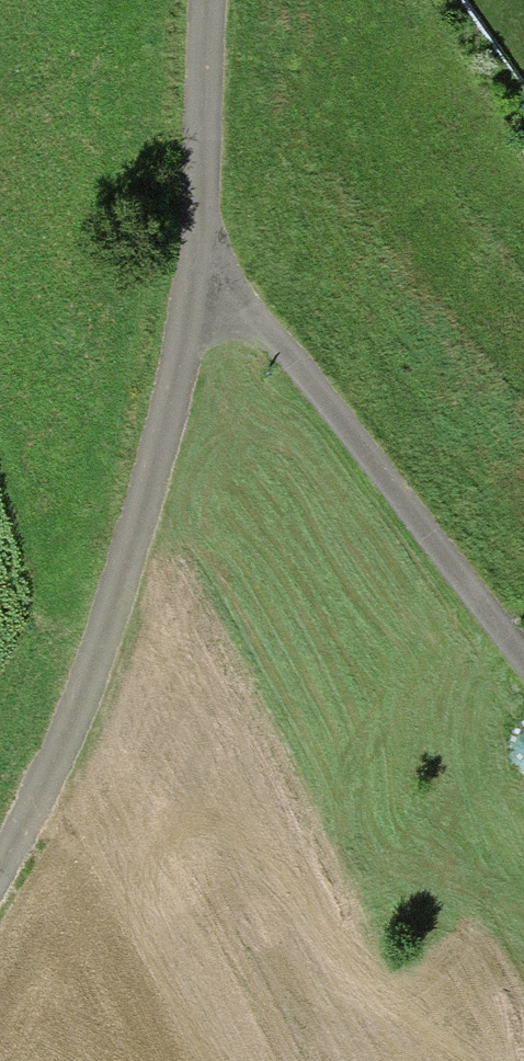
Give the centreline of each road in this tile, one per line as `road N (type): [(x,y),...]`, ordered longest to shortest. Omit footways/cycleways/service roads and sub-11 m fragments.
road 1 (residential): [(0,847),(85,715),(185,304)]
road 2 (residential): [(523,664),(254,329),(185,304)]
road 3 (residential): [(185,304),(205,0)]

